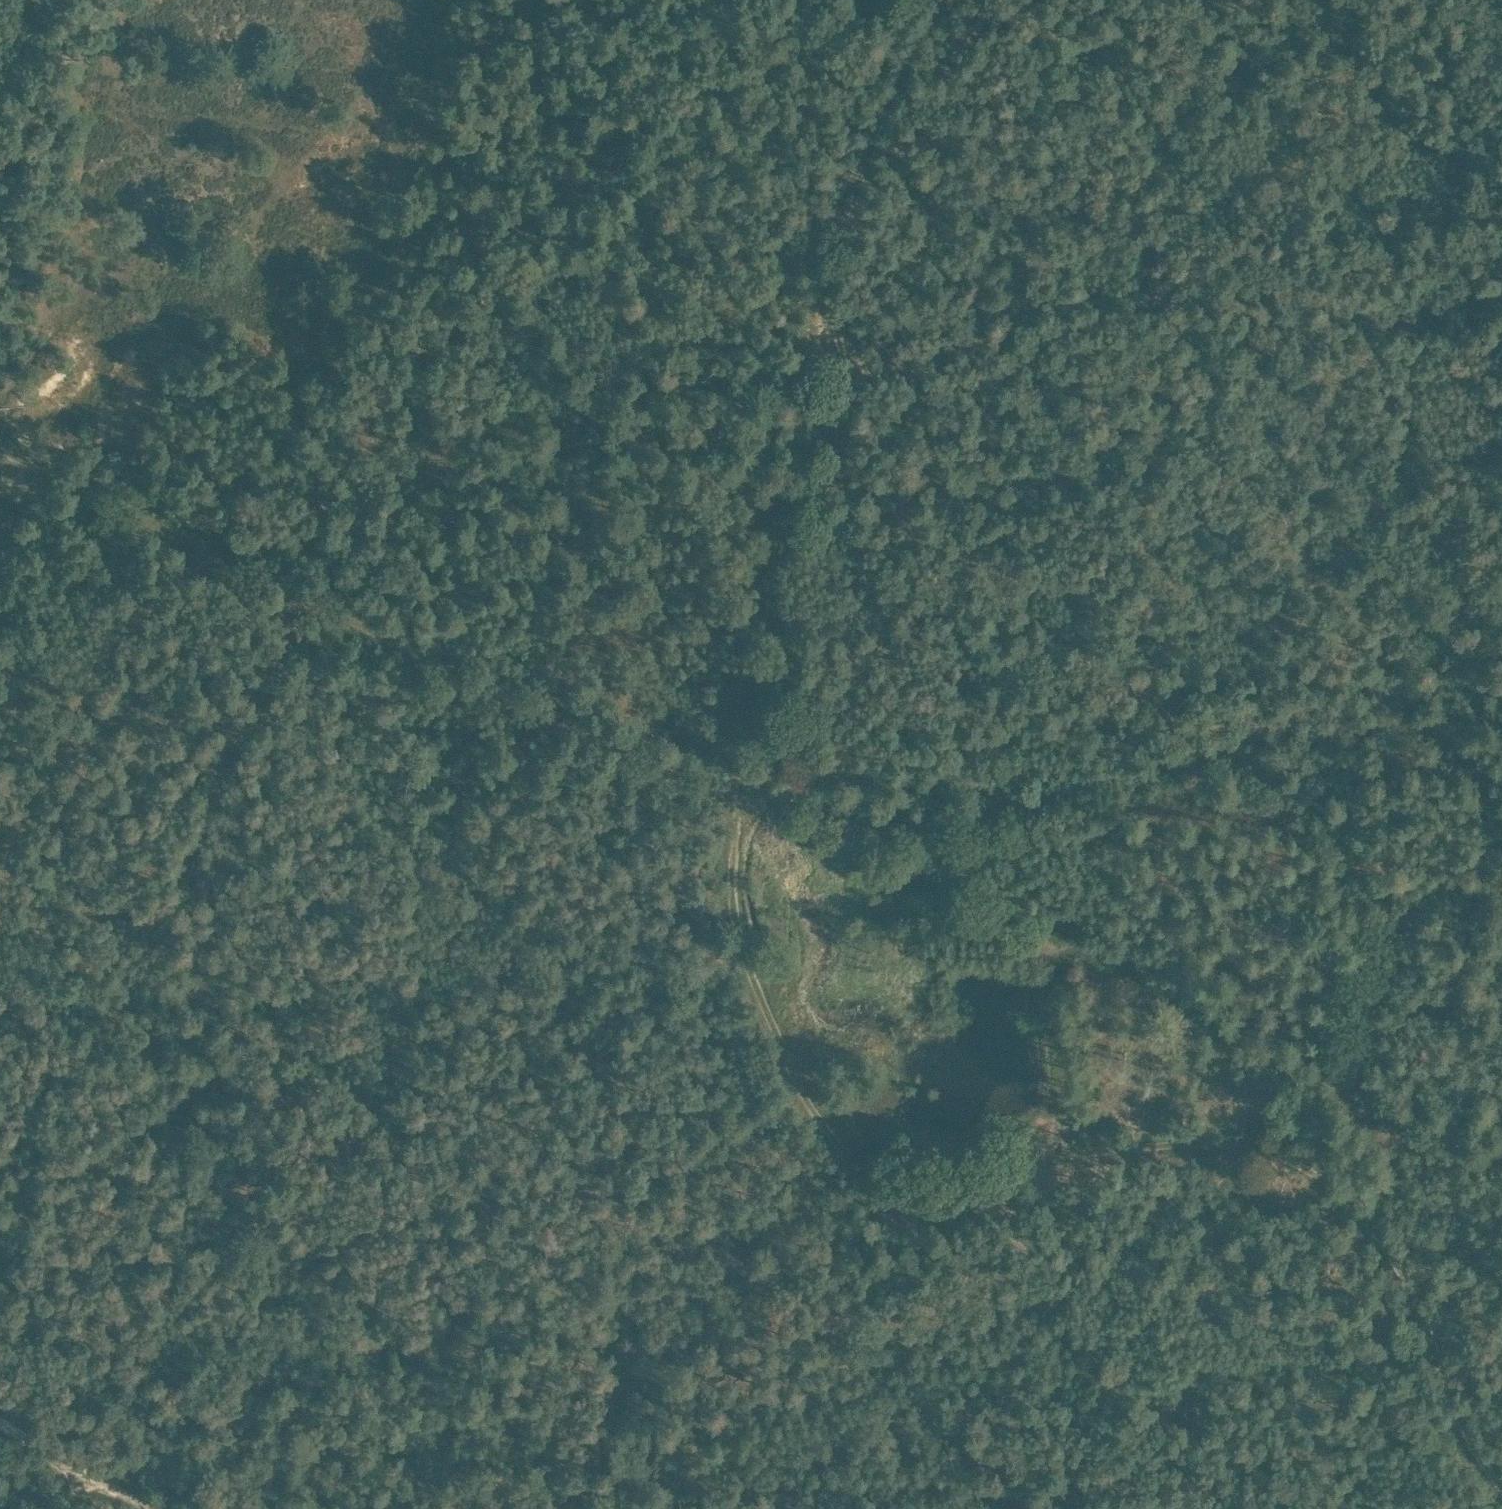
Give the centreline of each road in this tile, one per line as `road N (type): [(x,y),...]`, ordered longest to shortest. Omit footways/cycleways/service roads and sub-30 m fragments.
road 1 (track): [(0,1428),(144,1508)]

